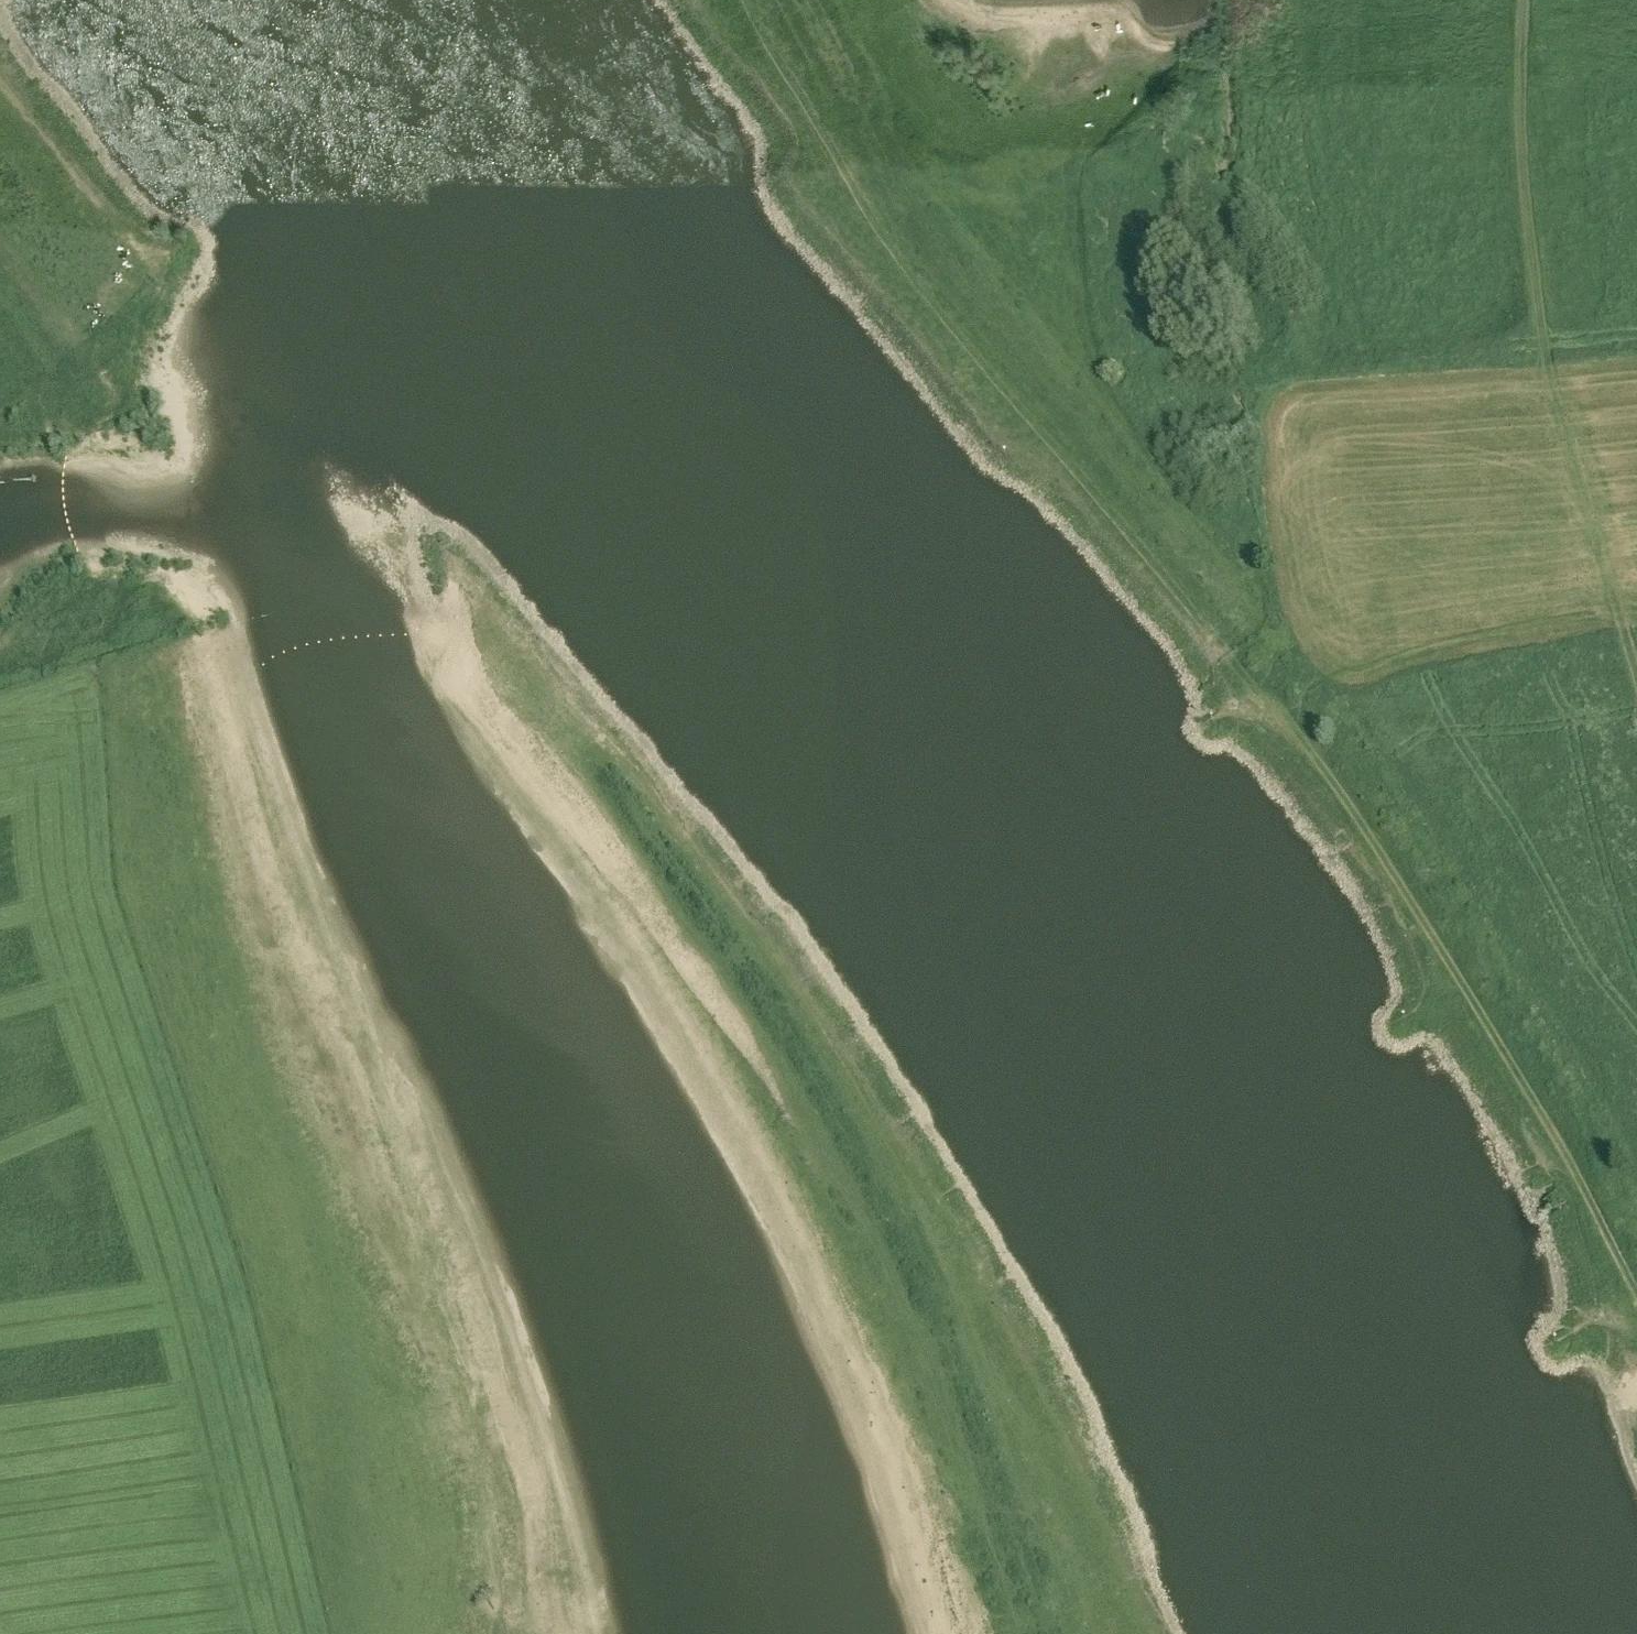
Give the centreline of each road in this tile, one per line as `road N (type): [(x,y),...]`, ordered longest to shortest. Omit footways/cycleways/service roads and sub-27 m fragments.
road 1 (track): [(1636,1295),(1517,1070),(1289,723)]
road 2 (track): [(882,1164),(1081,1633)]

